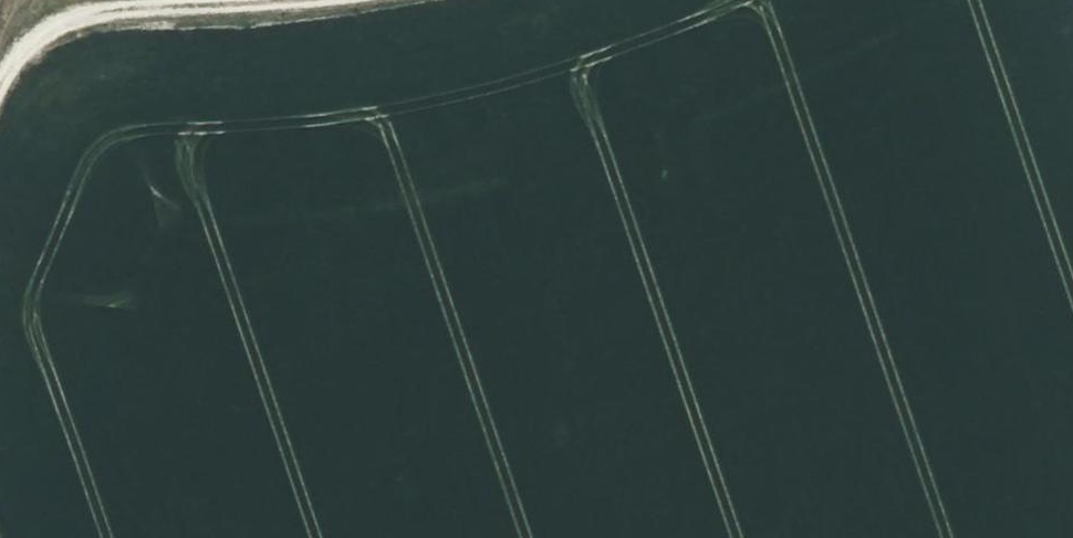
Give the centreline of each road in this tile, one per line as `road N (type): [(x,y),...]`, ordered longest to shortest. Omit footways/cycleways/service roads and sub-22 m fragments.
road 1 (track): [(0,75),(75,15),(242,12),(336,0)]

